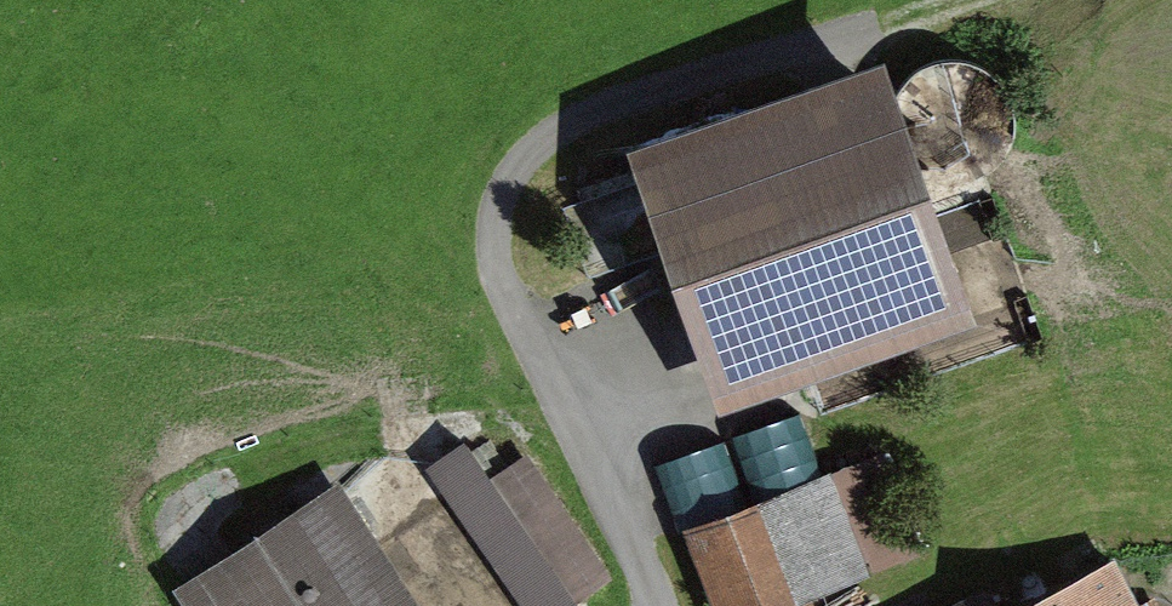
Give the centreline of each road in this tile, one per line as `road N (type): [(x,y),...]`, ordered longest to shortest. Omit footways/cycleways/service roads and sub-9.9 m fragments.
road 1 (track): [(971,0),(608,117),(516,187),(508,232),(523,294),(681,605)]
road 2 (track): [(186,542),(241,495),(287,469),(421,436),(589,428)]

